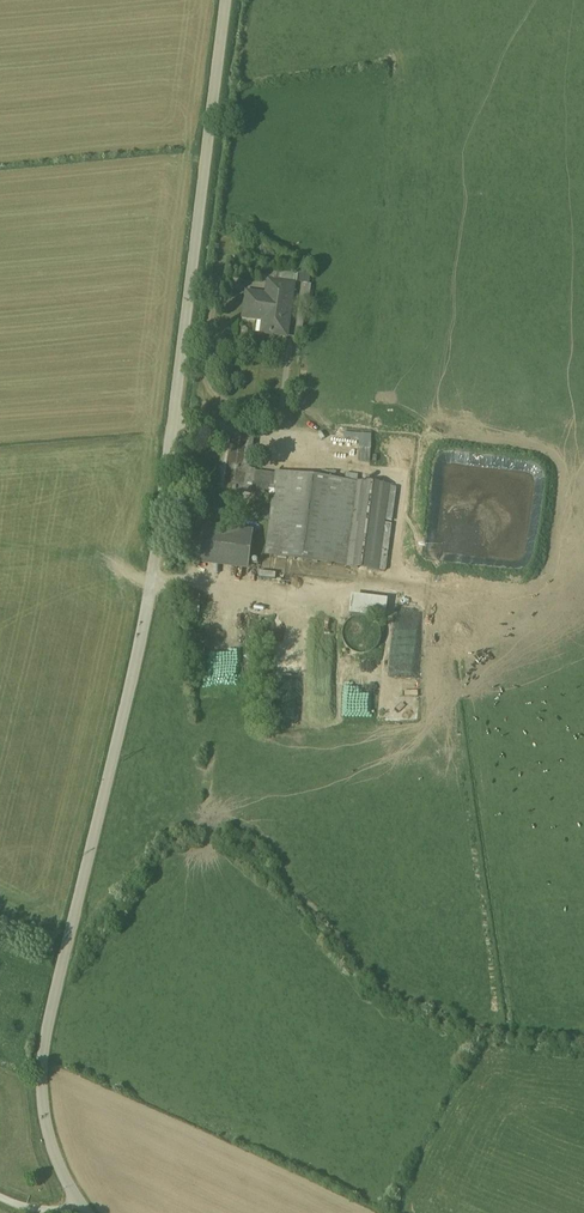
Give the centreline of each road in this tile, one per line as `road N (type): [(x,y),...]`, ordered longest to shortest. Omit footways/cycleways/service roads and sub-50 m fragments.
road 1 (unclassified): [(88,1212),(56,1154),(42,1057),(147,625),(227,0)]

